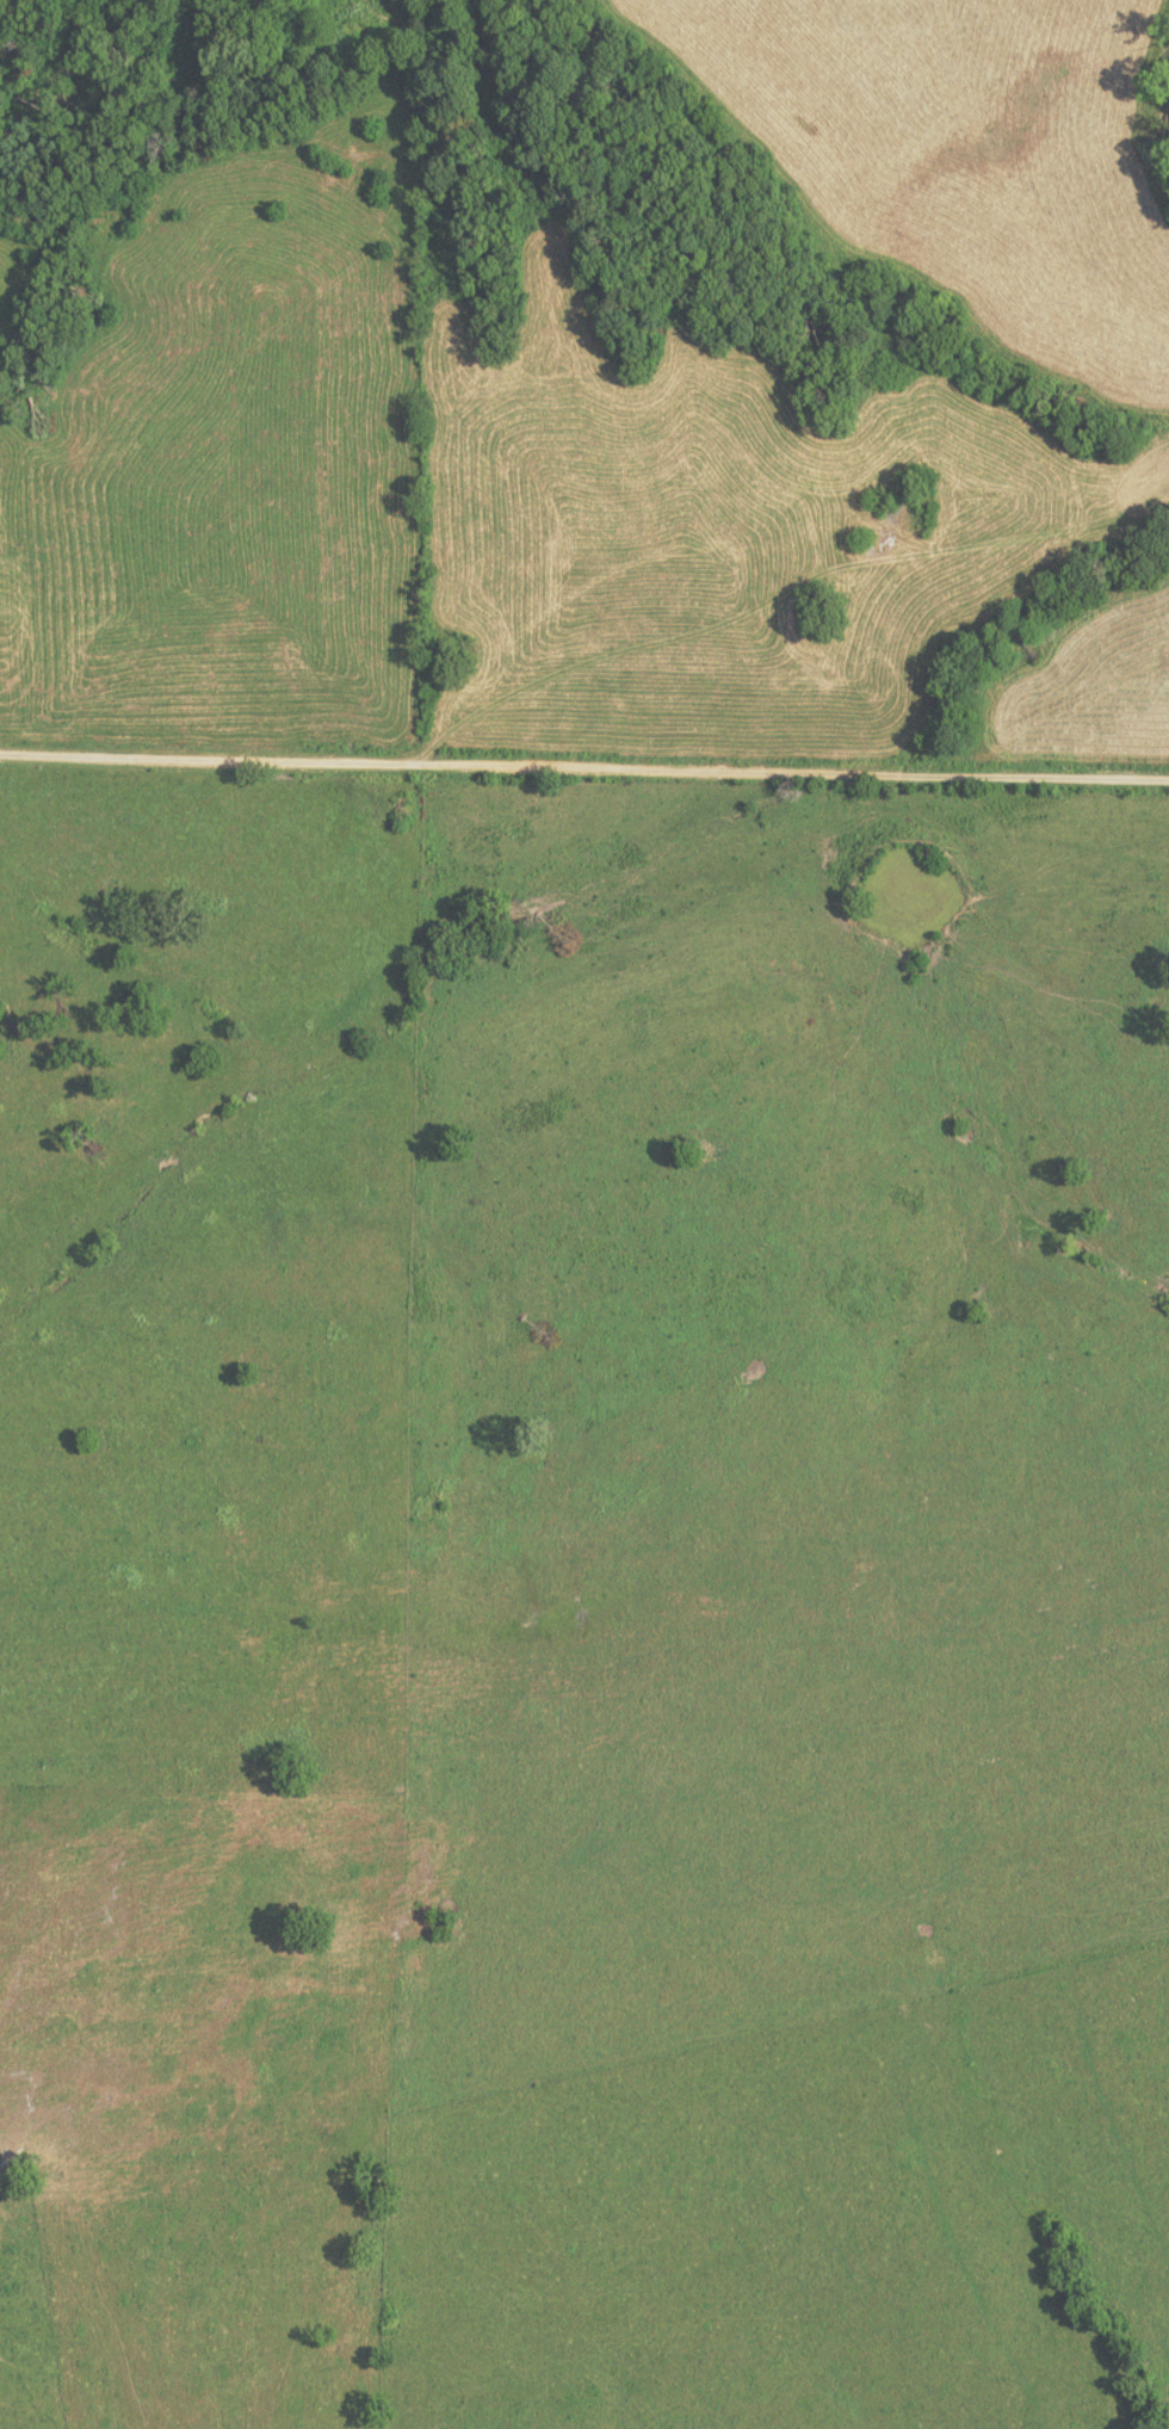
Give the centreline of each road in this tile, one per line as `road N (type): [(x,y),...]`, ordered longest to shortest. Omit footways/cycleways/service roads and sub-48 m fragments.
road 1 (residential): [(1168,779),(0,750)]

